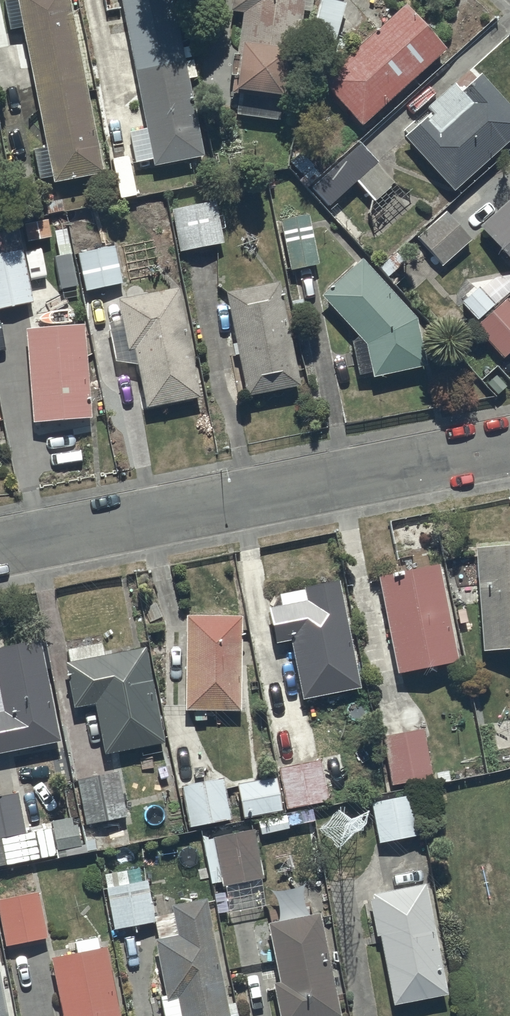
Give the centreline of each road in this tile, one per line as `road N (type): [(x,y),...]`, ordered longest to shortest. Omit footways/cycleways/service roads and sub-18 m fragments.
road 1 (residential): [(0,545),(509,444)]

